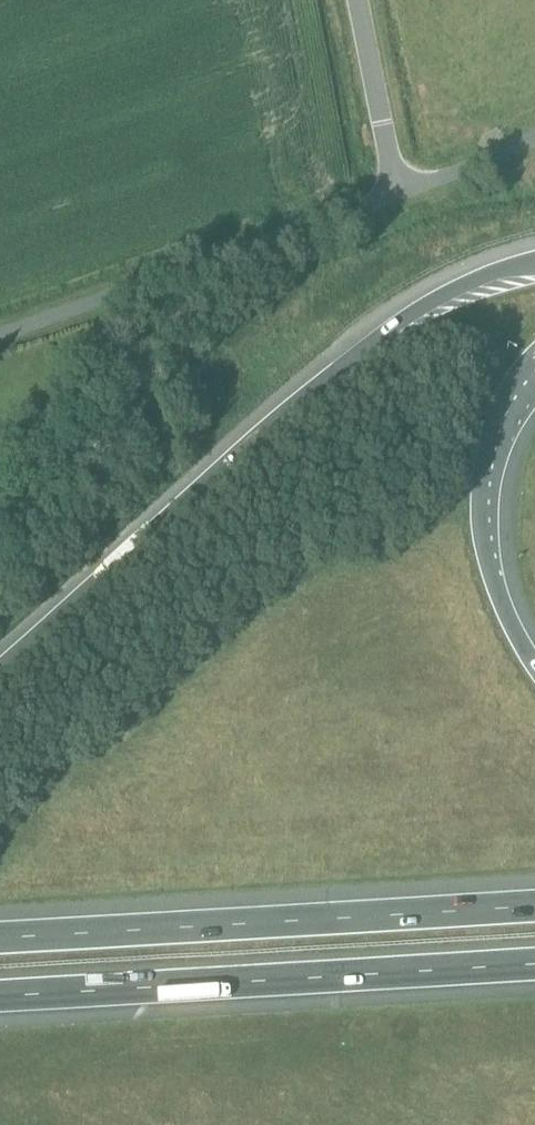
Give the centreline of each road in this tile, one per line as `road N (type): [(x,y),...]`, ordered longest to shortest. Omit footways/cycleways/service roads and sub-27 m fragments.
road 1 (motorway): [(534,267),(428,302),(366,345),(0,666)]
road 2 (motorway): [(0,998),(534,965)]
road 3 (motorway): [(534,906),(0,938)]
road 4 (unclassified): [(0,332),(396,192)]
road 5 (motorway): [(534,663),(504,608),(483,520),(497,425),(534,365)]
road 6 (unclassified): [(396,192),(358,0)]
road 7 (unclassified): [(396,192),(534,135)]

